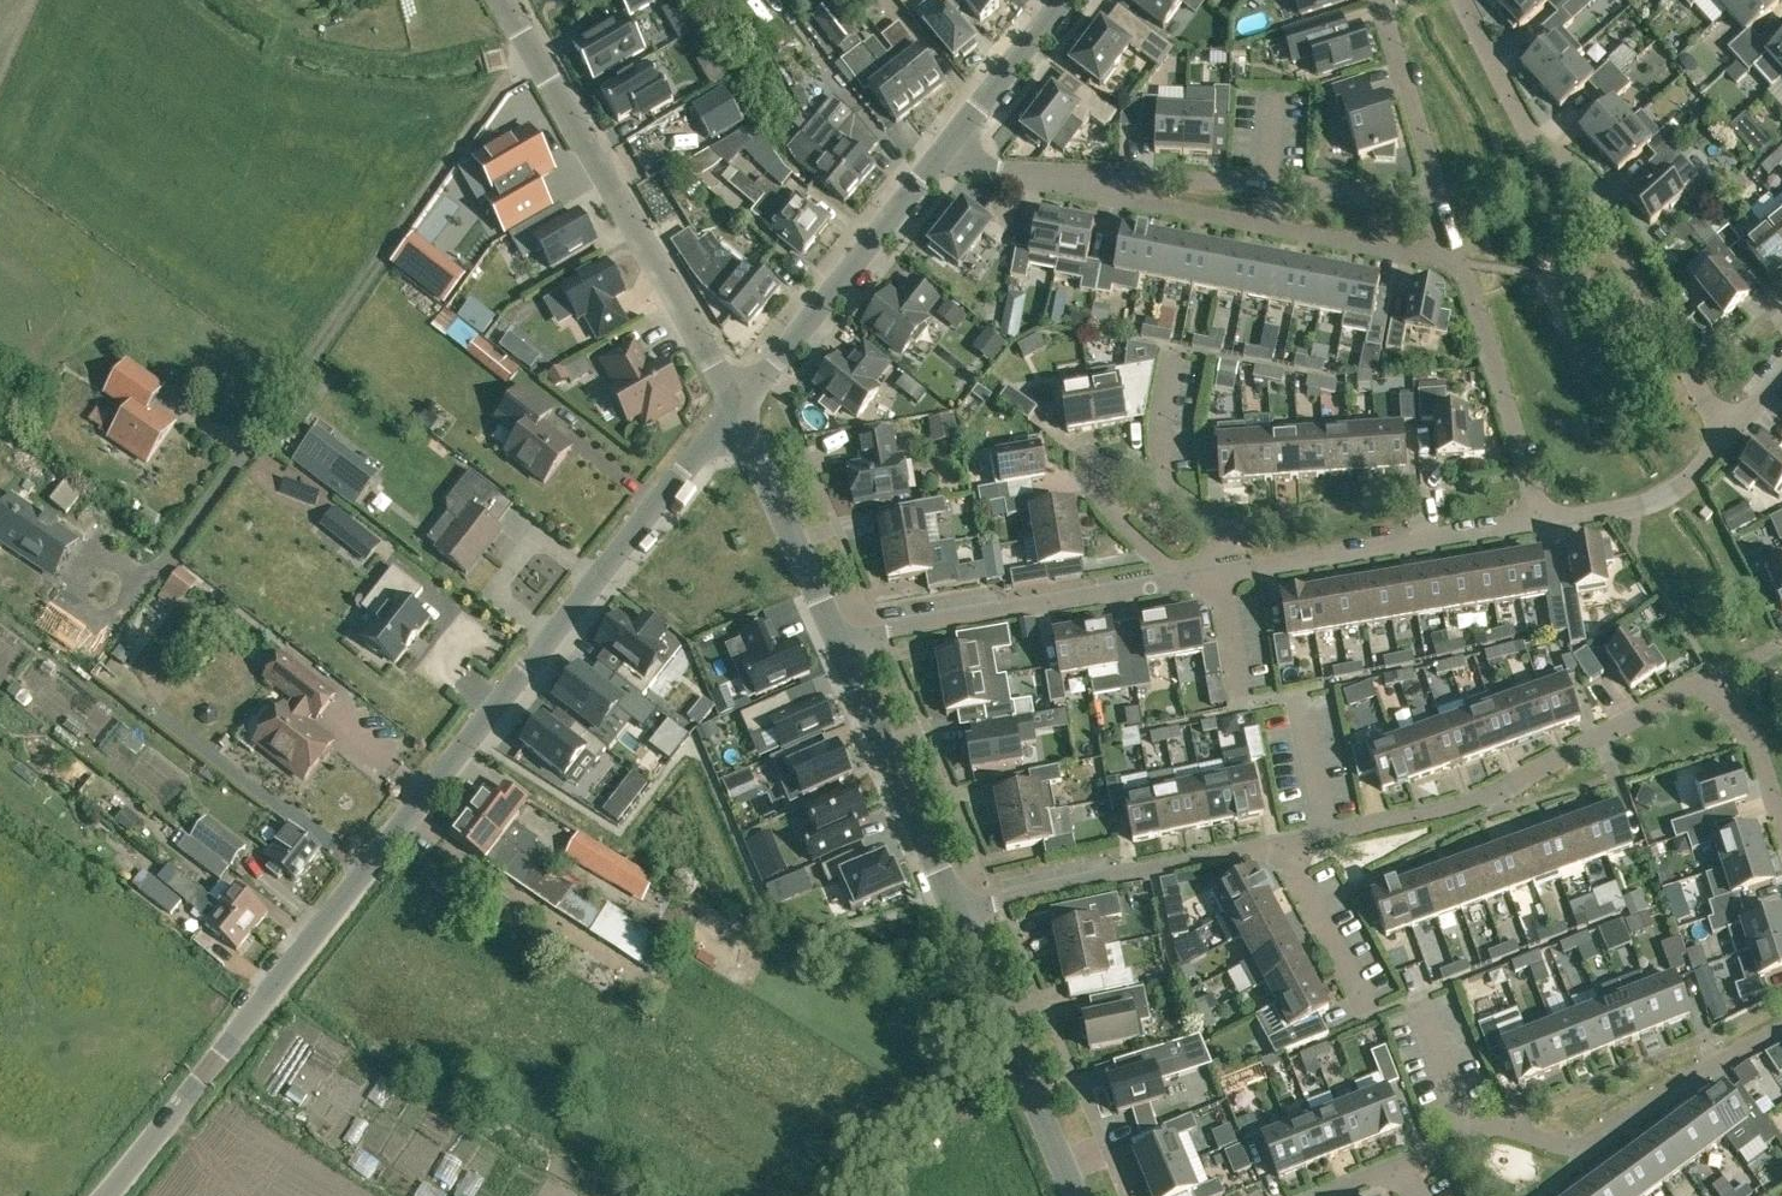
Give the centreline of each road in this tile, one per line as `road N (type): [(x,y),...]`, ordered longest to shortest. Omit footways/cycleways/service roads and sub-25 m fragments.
road 1 (residential): [(213,1064),(737,415)]
road 2 (residential): [(1721,443),(1589,181),(1527,135),(1458,0)]
road 3 (residential): [(998,178),(1039,211),(1465,286)]
road 4 (residential): [(1273,848),(1456,812),(1702,683)]
road 5 (residential): [(711,368),(501,0)]
road 6 (residential): [(837,640),(1185,577)]
road 7 (residential): [(1468,1133),(1515,1131),(1580,1151),(1781,1030)]
road 8 (residential): [(737,415),(939,157)]
road 9 (residential): [(955,923),(1273,848)]
road 10 (residential): [(955,923),(837,640)]
road 11 (residential): [(1241,572),(1539,530)]
road 12 (residential): [(1071,1195),(955,923)]
road 13 (residential): [(1269,186),(998,178)]
road 14 (residential): [(1539,530),(1465,286)]
road 15 (residential): [(837,640),(737,415)]
road 16 (residential): [(1185,577),(1097,505),(1091,487),(1096,468),(1113,463),(1162,486)]
road 17 (residential): [(1539,530),(1650,507),(1688,485),(1721,443)]
road 18 (residential): [(939,157),(1059,0)]
road 19 (residential): [(1359,1013),(1273,848)]
road 20 (residential): [(1436,194),(1382,19)]
road 21 (unclassified): [(104,1195),(213,1064)]
road 22 (residential): [(1781,830),(1749,745),(1702,683)]
road 23 (residential): [(1436,194),(1269,186)]
road 24 (residential): [(1468,1133),(1420,1014)]
road 25 (residential): [(1162,486),(1159,426),(1171,363)]

